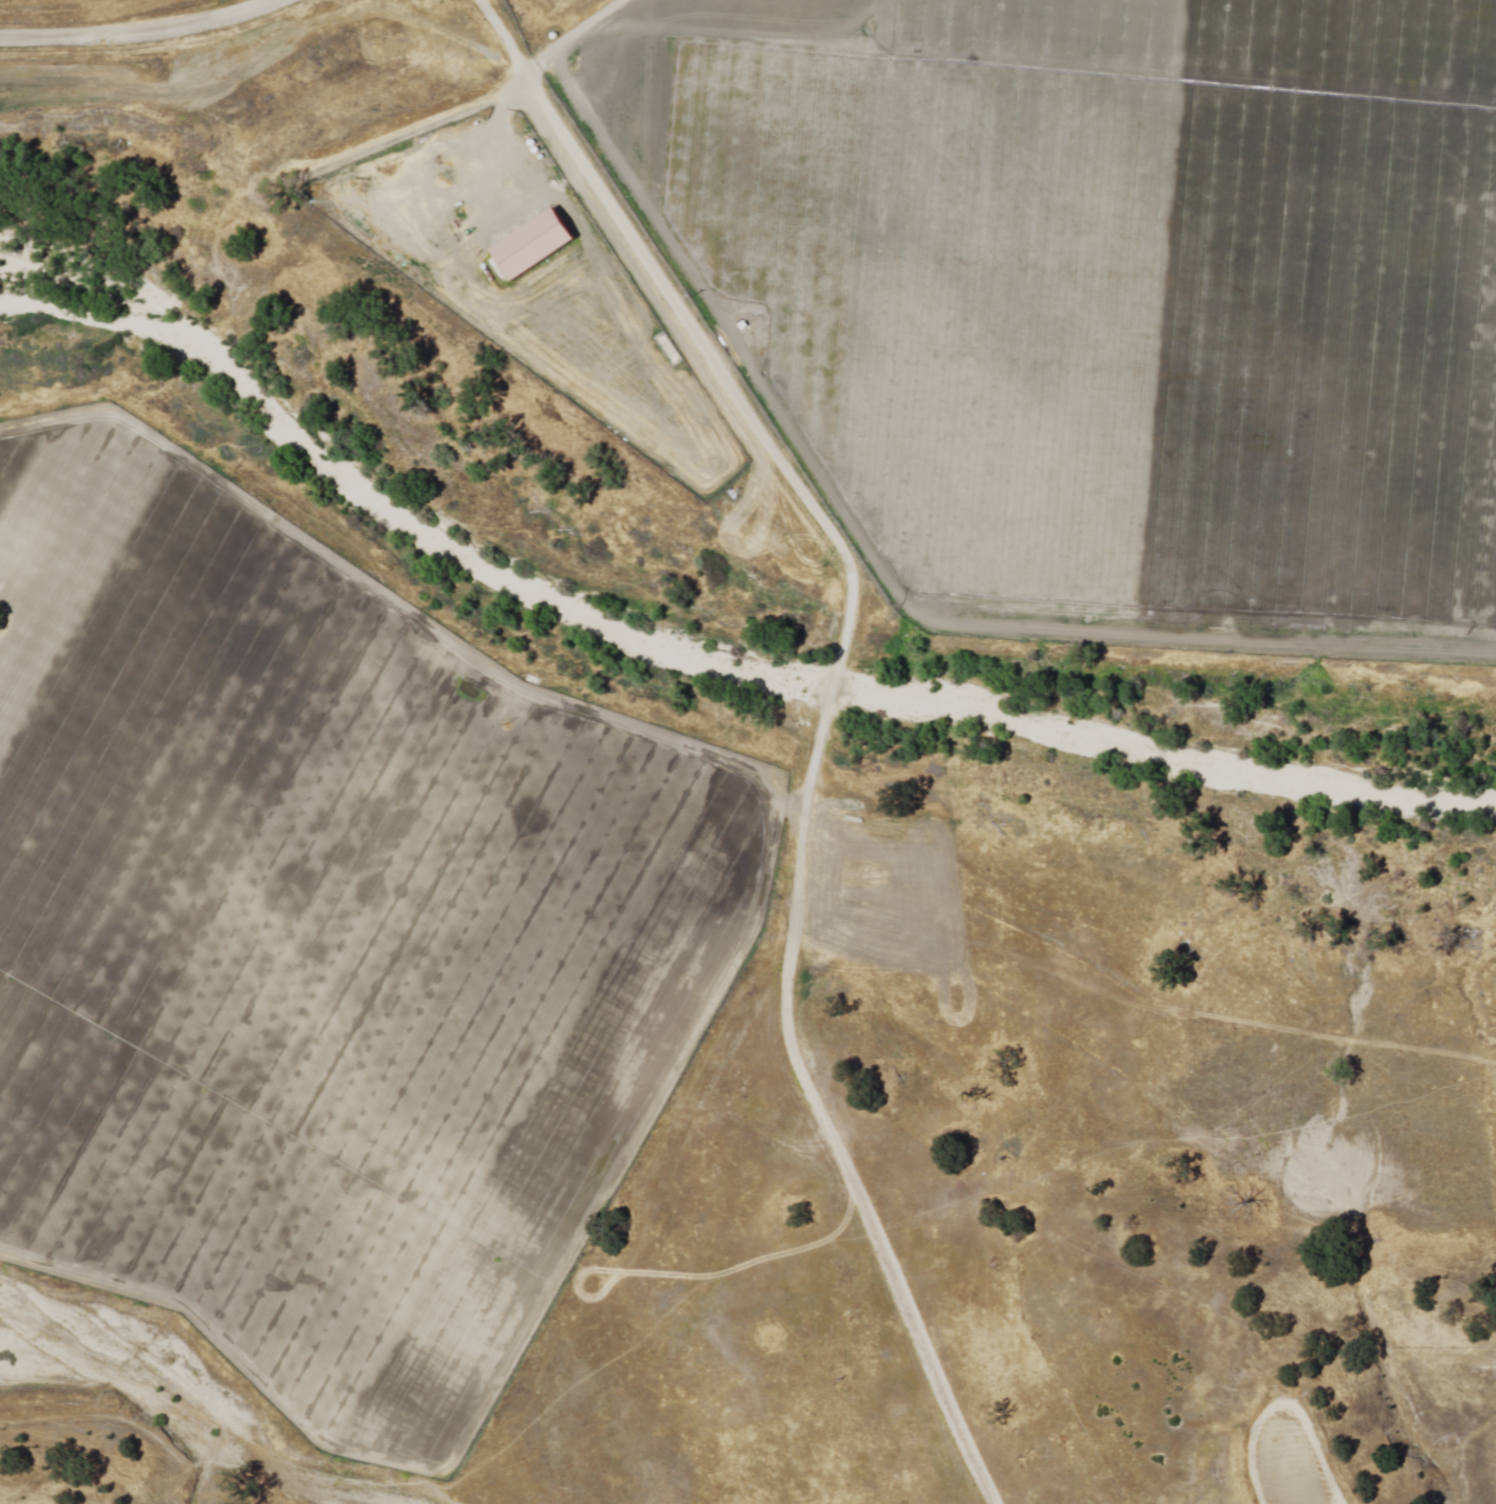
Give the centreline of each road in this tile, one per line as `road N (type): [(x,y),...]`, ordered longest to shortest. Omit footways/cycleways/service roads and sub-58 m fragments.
road 1 (residential): [(1000,1503),(793,1049),(787,980),(810,793),(855,591),(846,560),(480,0)]

